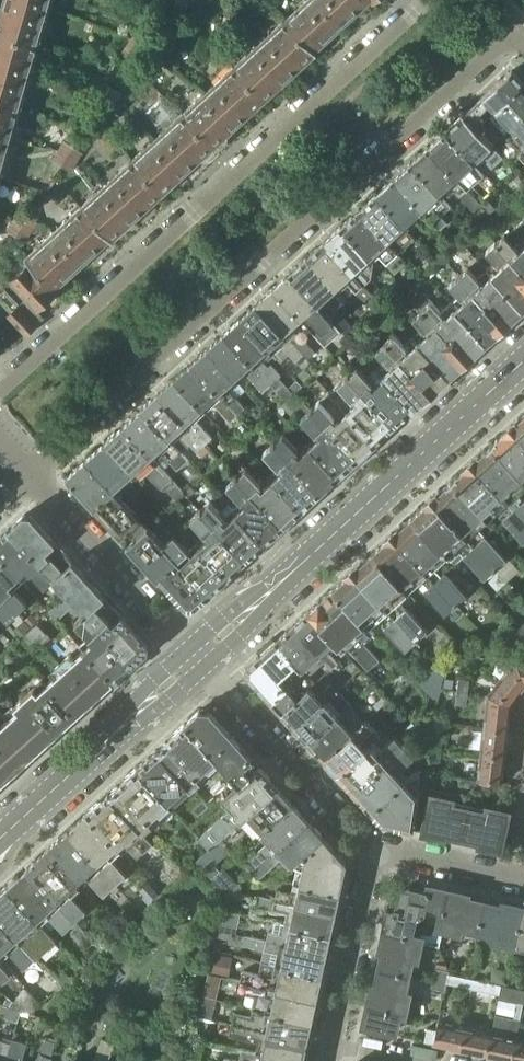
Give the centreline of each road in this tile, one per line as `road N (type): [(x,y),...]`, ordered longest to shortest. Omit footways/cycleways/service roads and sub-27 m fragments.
road 1 (residential): [(523,41),(518,34),(33,478)]
road 2 (residential): [(422,0),(0,395)]
road 3 (tertiary): [(195,660),(523,361)]
road 4 (tertiary): [(0,839),(195,660)]
road 5 (residential): [(195,660),(378,851)]
road 6 (residential): [(195,660),(33,478)]
road 7 (residential): [(378,851),(332,1042)]
road 8 (residential): [(378,851),(523,883)]

